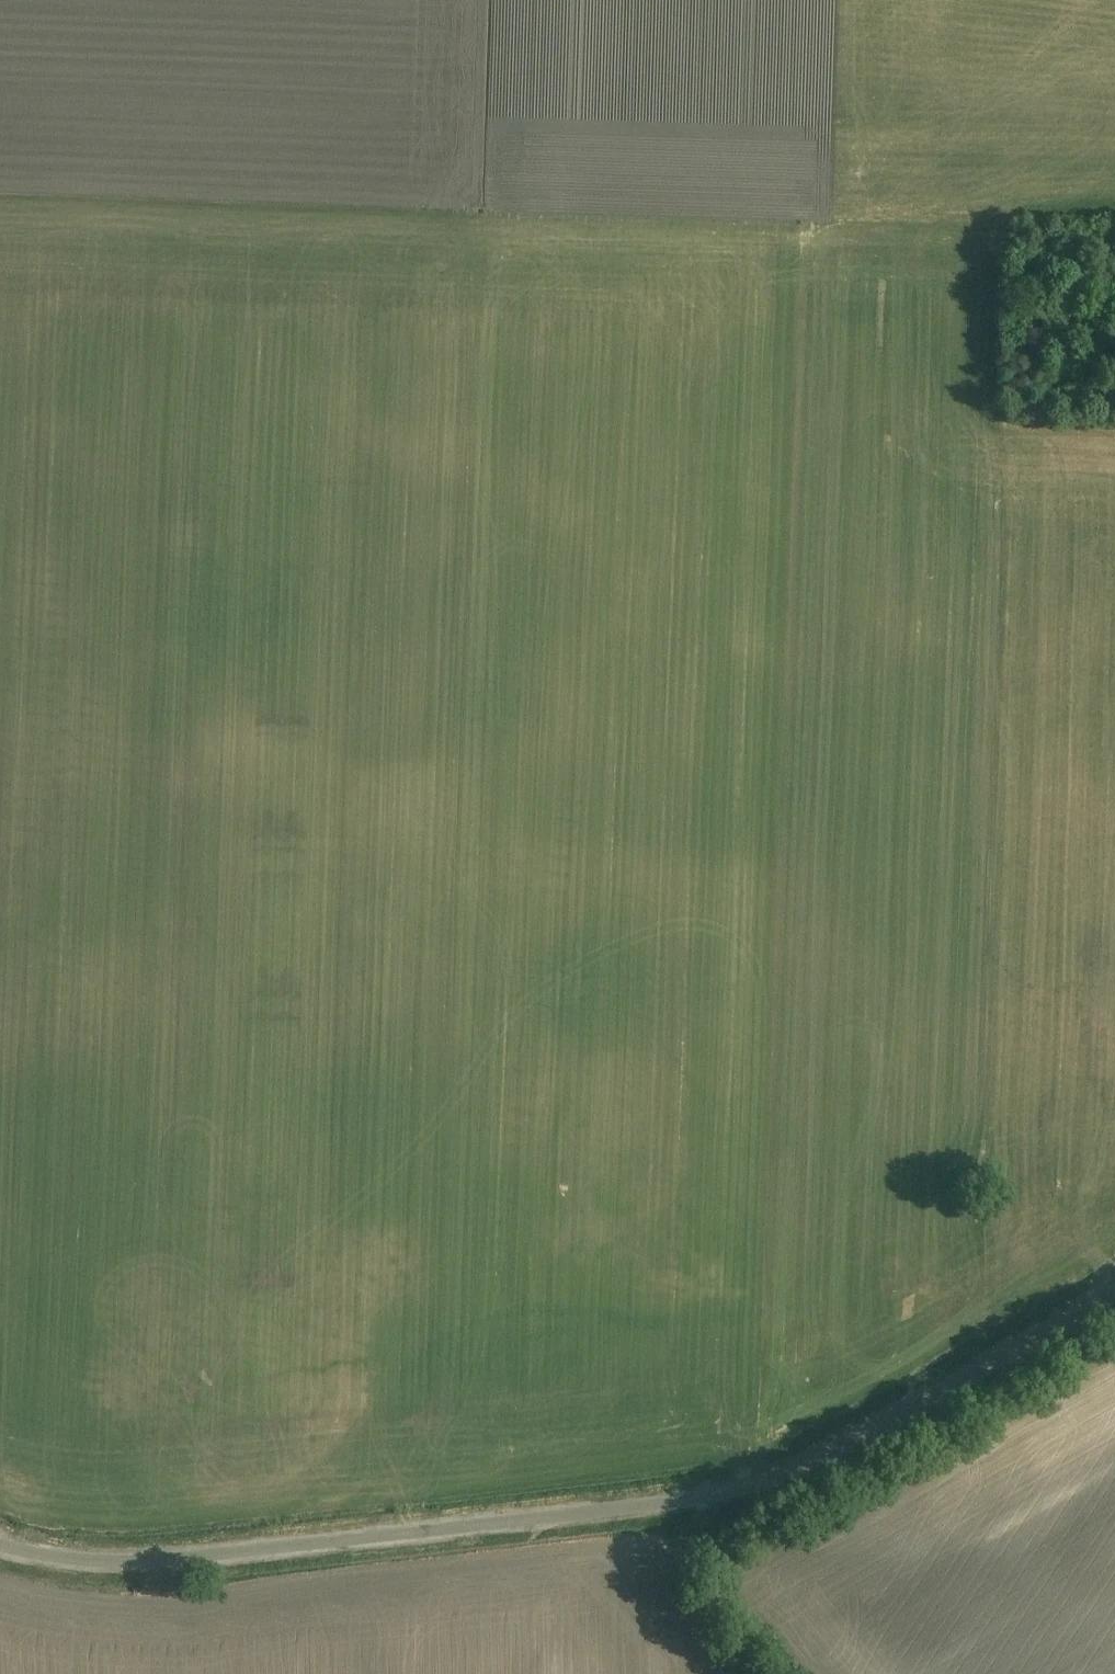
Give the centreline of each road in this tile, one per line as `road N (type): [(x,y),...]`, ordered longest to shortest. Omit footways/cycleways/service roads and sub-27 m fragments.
road 1 (unclassified): [(1114,1290),(866,1432),(741,1486),(669,1502),(162,1561),(82,1559),(0,1544)]

